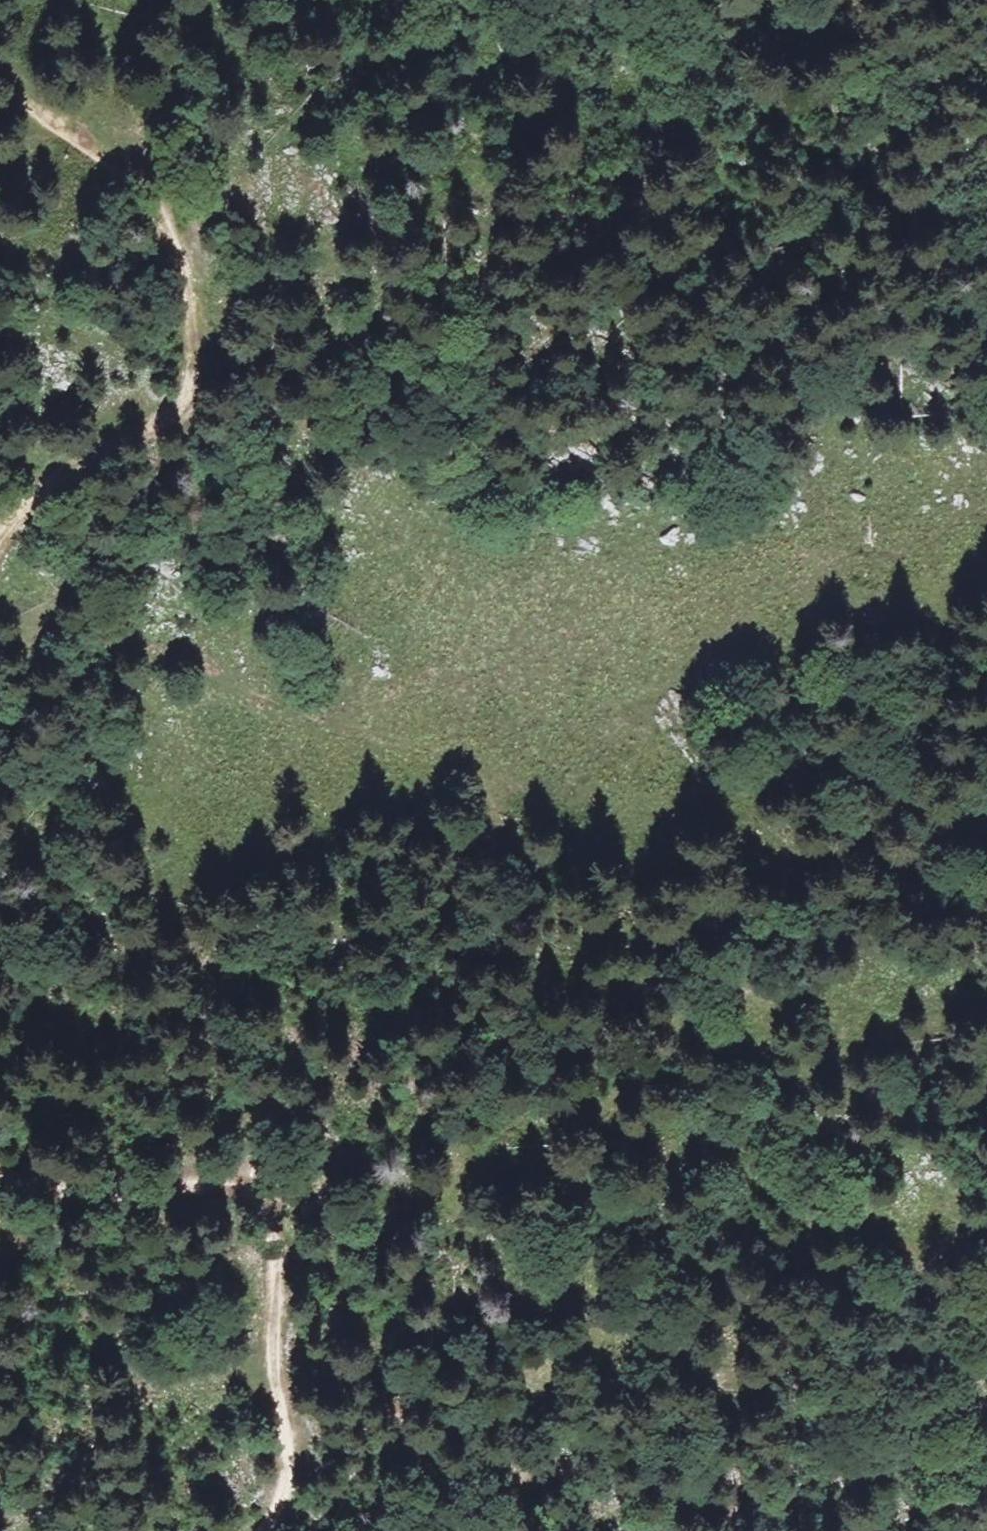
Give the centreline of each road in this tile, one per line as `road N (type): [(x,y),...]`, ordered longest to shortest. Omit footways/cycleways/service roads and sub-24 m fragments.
road 1 (track): [(0,70),(150,201),(181,243),(209,332),(202,372),(187,396),(57,476),(0,532)]
road 2 (track): [(0,1181),(101,1201),(233,1194),(257,1203),(281,1226),(292,1455),(289,1497),(268,1530)]

